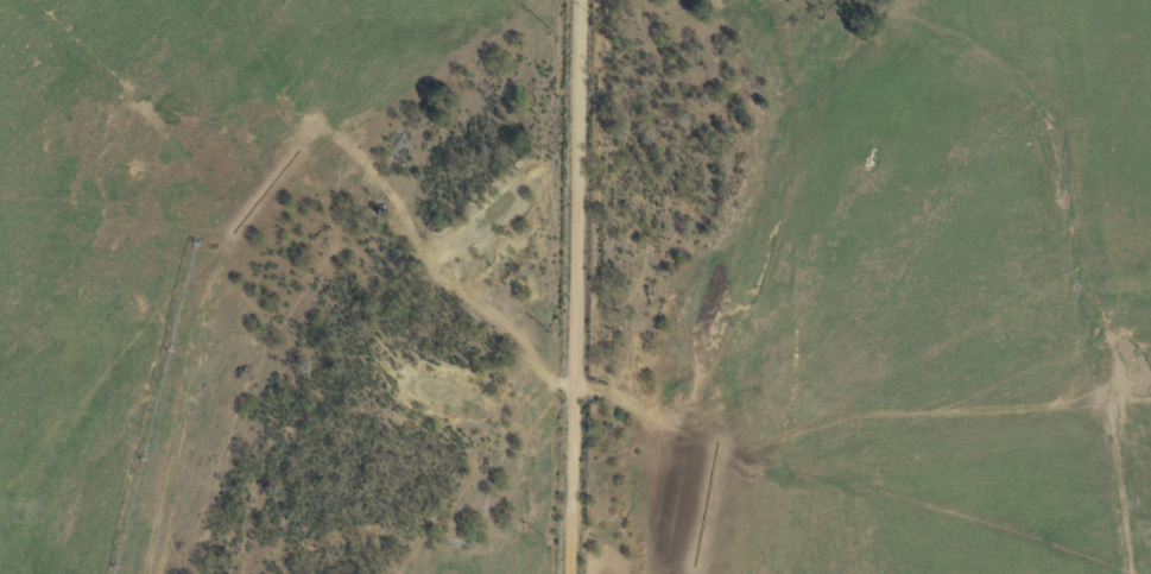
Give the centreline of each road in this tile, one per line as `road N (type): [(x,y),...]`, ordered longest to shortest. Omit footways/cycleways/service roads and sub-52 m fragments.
road 1 (residential): [(573,573),(583,0)]

